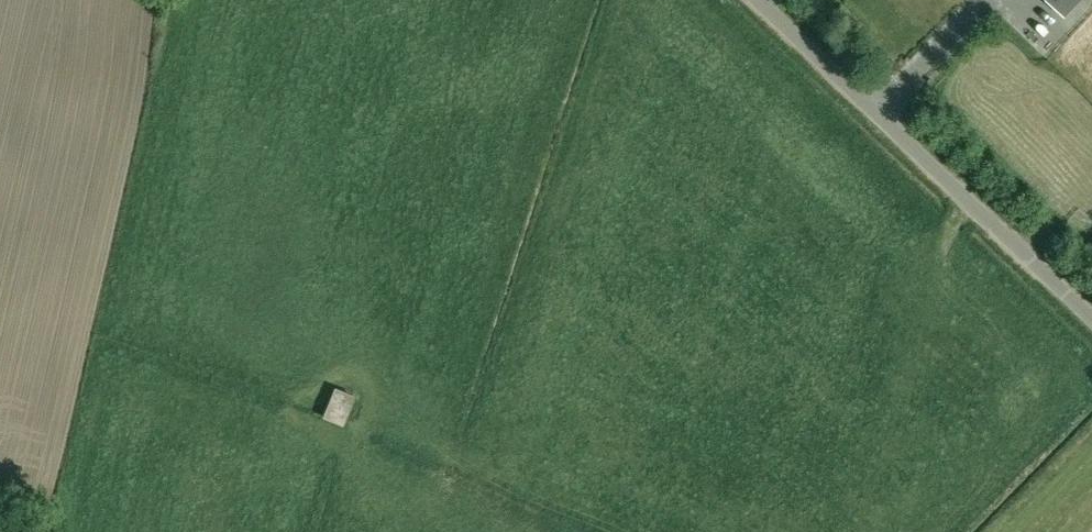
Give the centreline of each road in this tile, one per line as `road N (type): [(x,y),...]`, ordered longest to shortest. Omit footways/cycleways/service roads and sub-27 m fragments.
road 1 (unclassified): [(1091,339),(744,0)]

